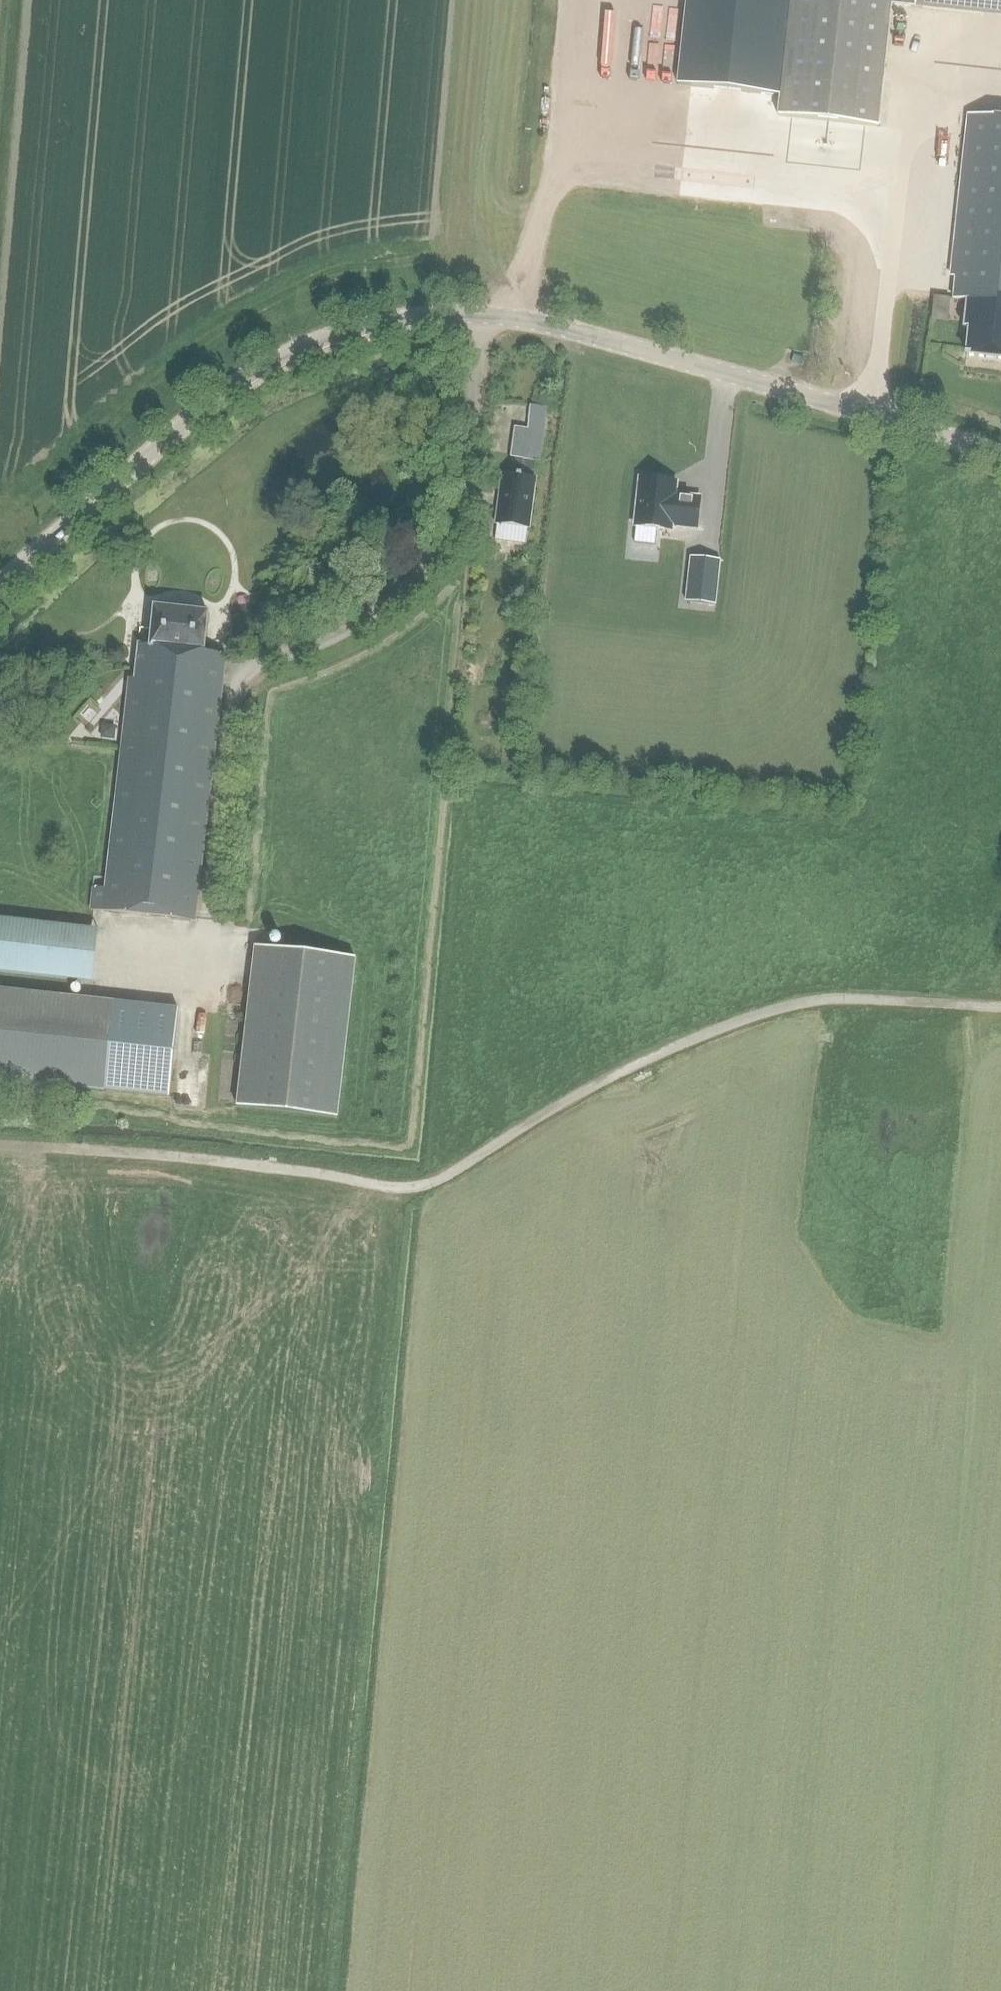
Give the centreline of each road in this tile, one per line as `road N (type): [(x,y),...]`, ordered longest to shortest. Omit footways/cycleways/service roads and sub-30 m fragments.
road 1 (secondary): [(1000,456),(581,332),(427,316),(326,340),(257,373),(0,588)]

